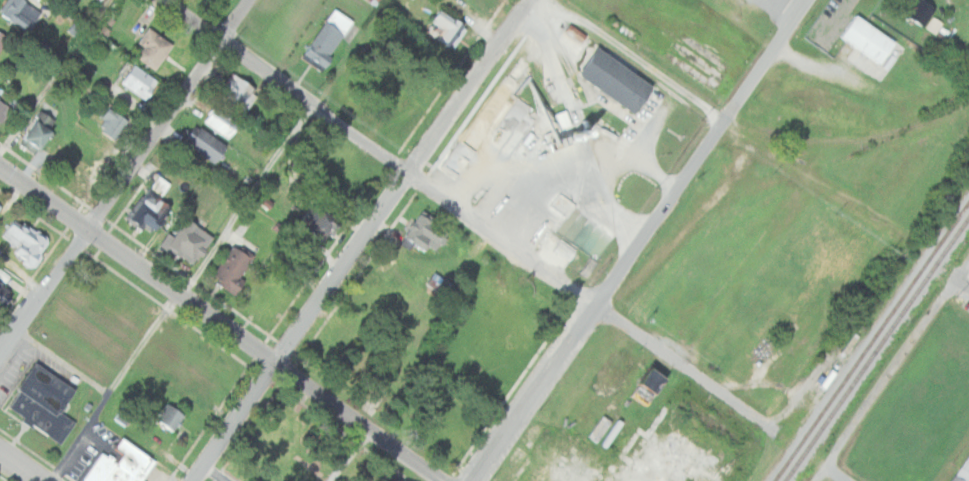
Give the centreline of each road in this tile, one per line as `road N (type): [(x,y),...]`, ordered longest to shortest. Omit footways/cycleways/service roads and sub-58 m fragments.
road 1 (residential): [(774,430),(160,0)]
road 2 (residential): [(191,480),(527,0)]
road 3 (residential): [(474,480),(806,0)]
road 4 (residential): [(446,480),(0,169)]
road 5 (residential): [(0,355),(248,0)]
road 6 (residential): [(825,467),(968,272)]

